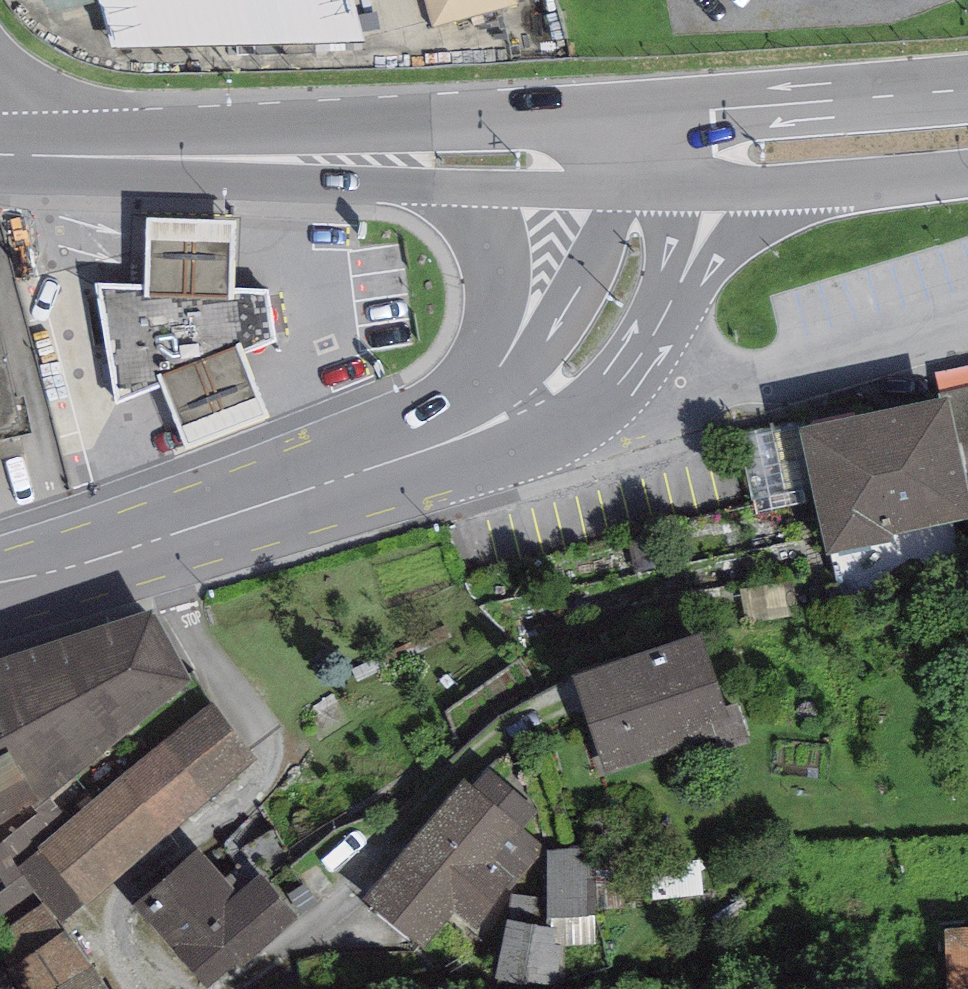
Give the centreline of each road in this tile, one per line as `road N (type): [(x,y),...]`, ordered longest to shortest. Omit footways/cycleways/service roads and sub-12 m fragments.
road 1 (primary): [(652,116),(437,124),(135,155)]
road 2 (primary): [(414,453),(0,588)]
road 3 (primary): [(135,155),(467,187)]
road 4 (primary): [(620,186),(584,282),(552,334),(506,384),(428,443)]
road 5 (primary): [(967,92),(652,116)]
road 6 (primary): [(467,187),(495,261),(492,325),(483,359),(428,443)]
road 7 (primary): [(414,453),(530,430),(590,407),(651,341)]
road 8 (primary): [(651,341),(726,250),(768,212),(823,184)]
road 9 (primary): [(651,341),(672,185)]
road 10 (primary): [(467,187),(620,186)]
road 11 (primary): [(672,185),(823,184)]
road 12 (primary): [(823,184),(967,172)]
road 13 (primary): [(135,155),(0,153)]

